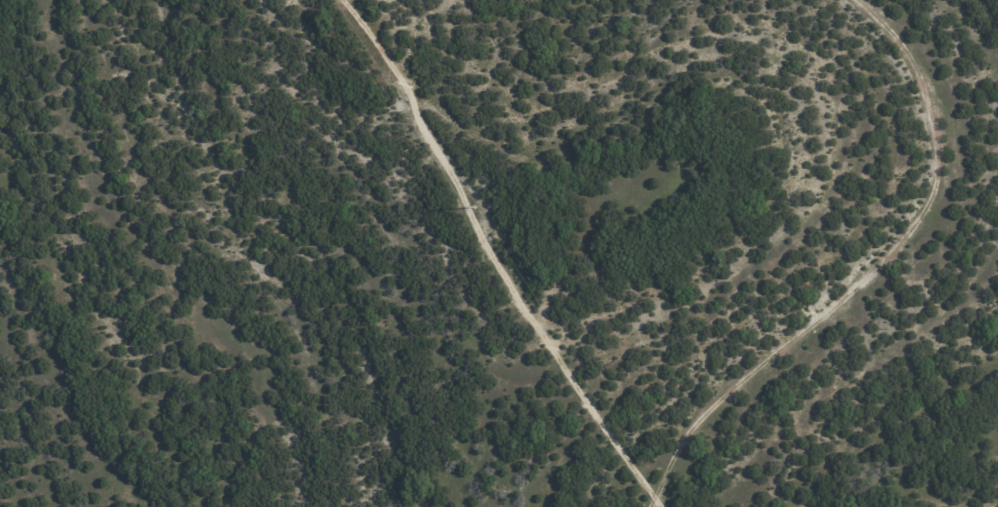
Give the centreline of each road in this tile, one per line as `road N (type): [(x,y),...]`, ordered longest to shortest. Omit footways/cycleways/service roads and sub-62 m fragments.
road 1 (track): [(866,0),(914,54),(945,150),(919,214),(866,276),(734,388),(678,456),(650,506)]

